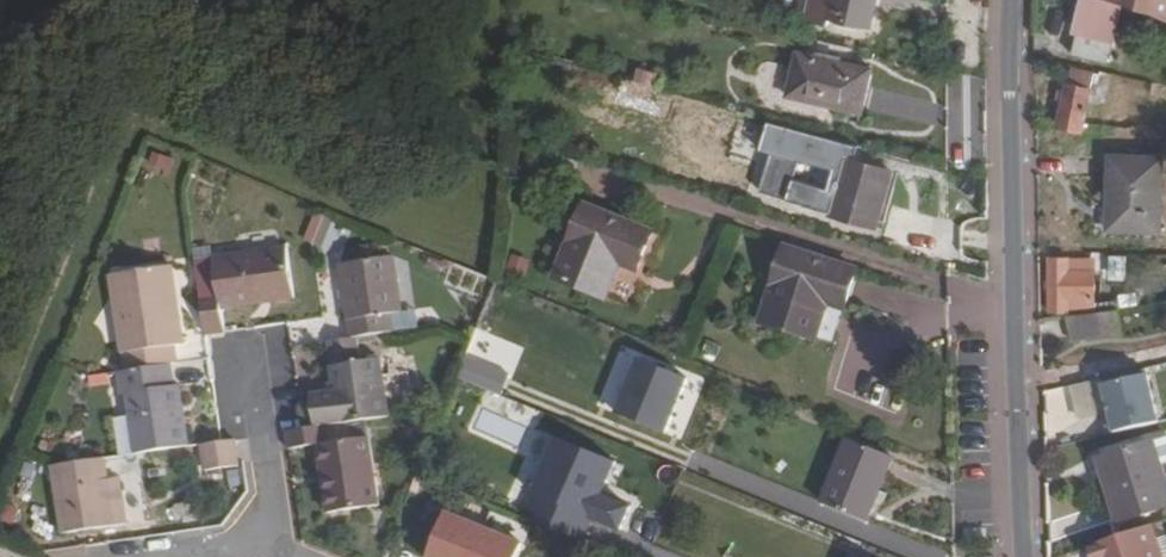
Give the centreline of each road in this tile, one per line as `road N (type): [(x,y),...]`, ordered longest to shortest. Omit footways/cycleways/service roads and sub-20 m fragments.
road 1 (residential): [(1011,0),(1006,182),(1027,556)]
road 2 (residential): [(257,550),(269,492),(248,353)]

